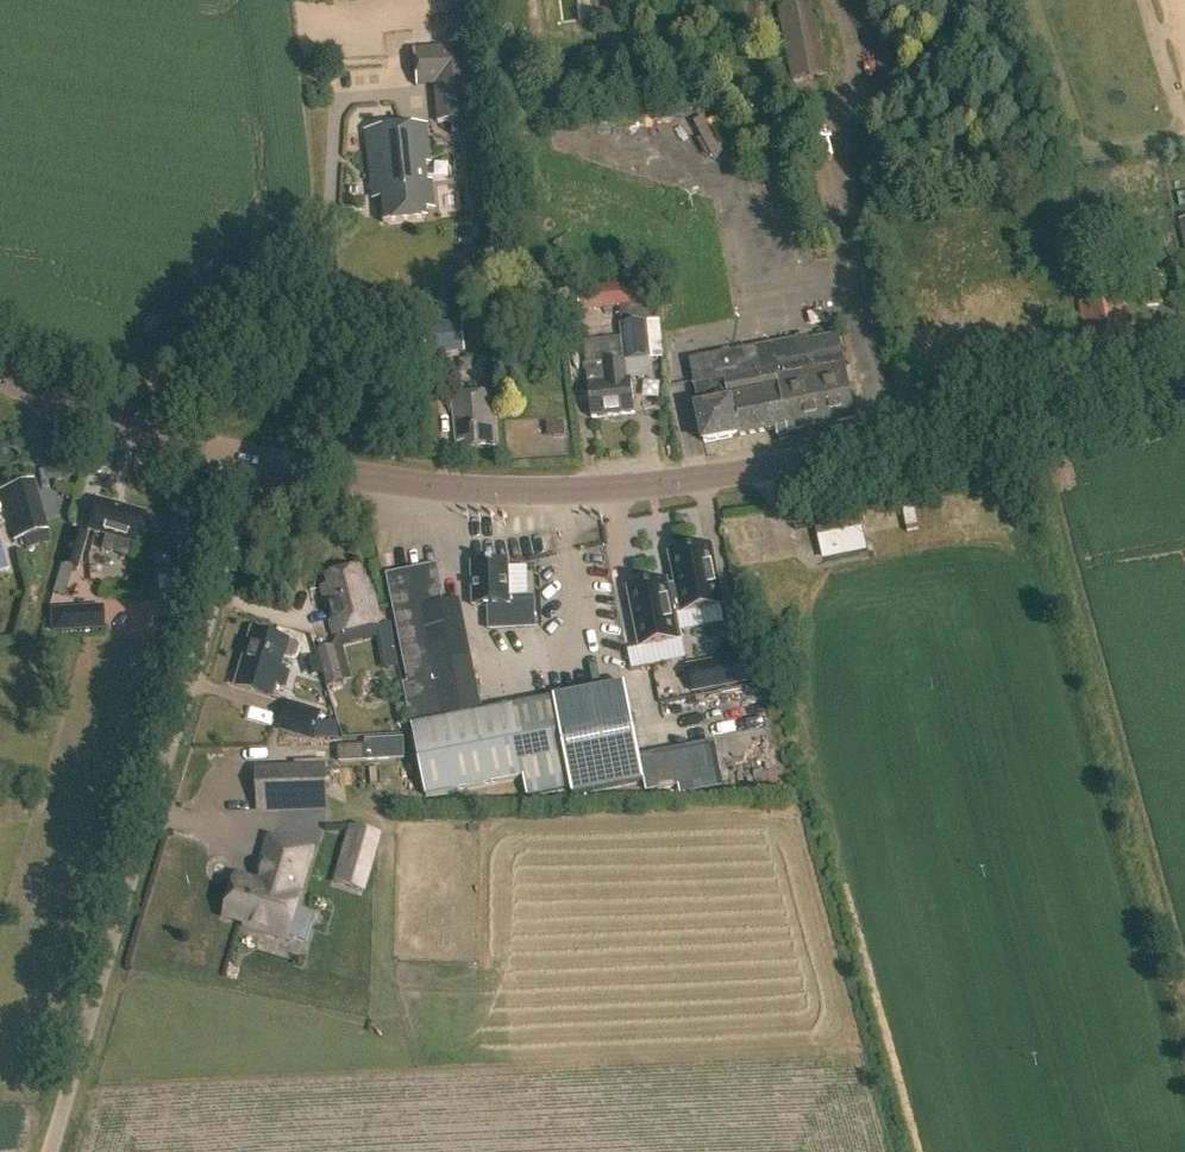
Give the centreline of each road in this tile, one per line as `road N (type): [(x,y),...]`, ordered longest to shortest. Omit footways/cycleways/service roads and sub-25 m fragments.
road 1 (tertiary): [(254,464),(482,488),(639,485),(1184,390)]
road 2 (unclassified): [(50,1151),(254,464)]
road 3 (tertiary): [(254,464),(118,427),(0,375)]

